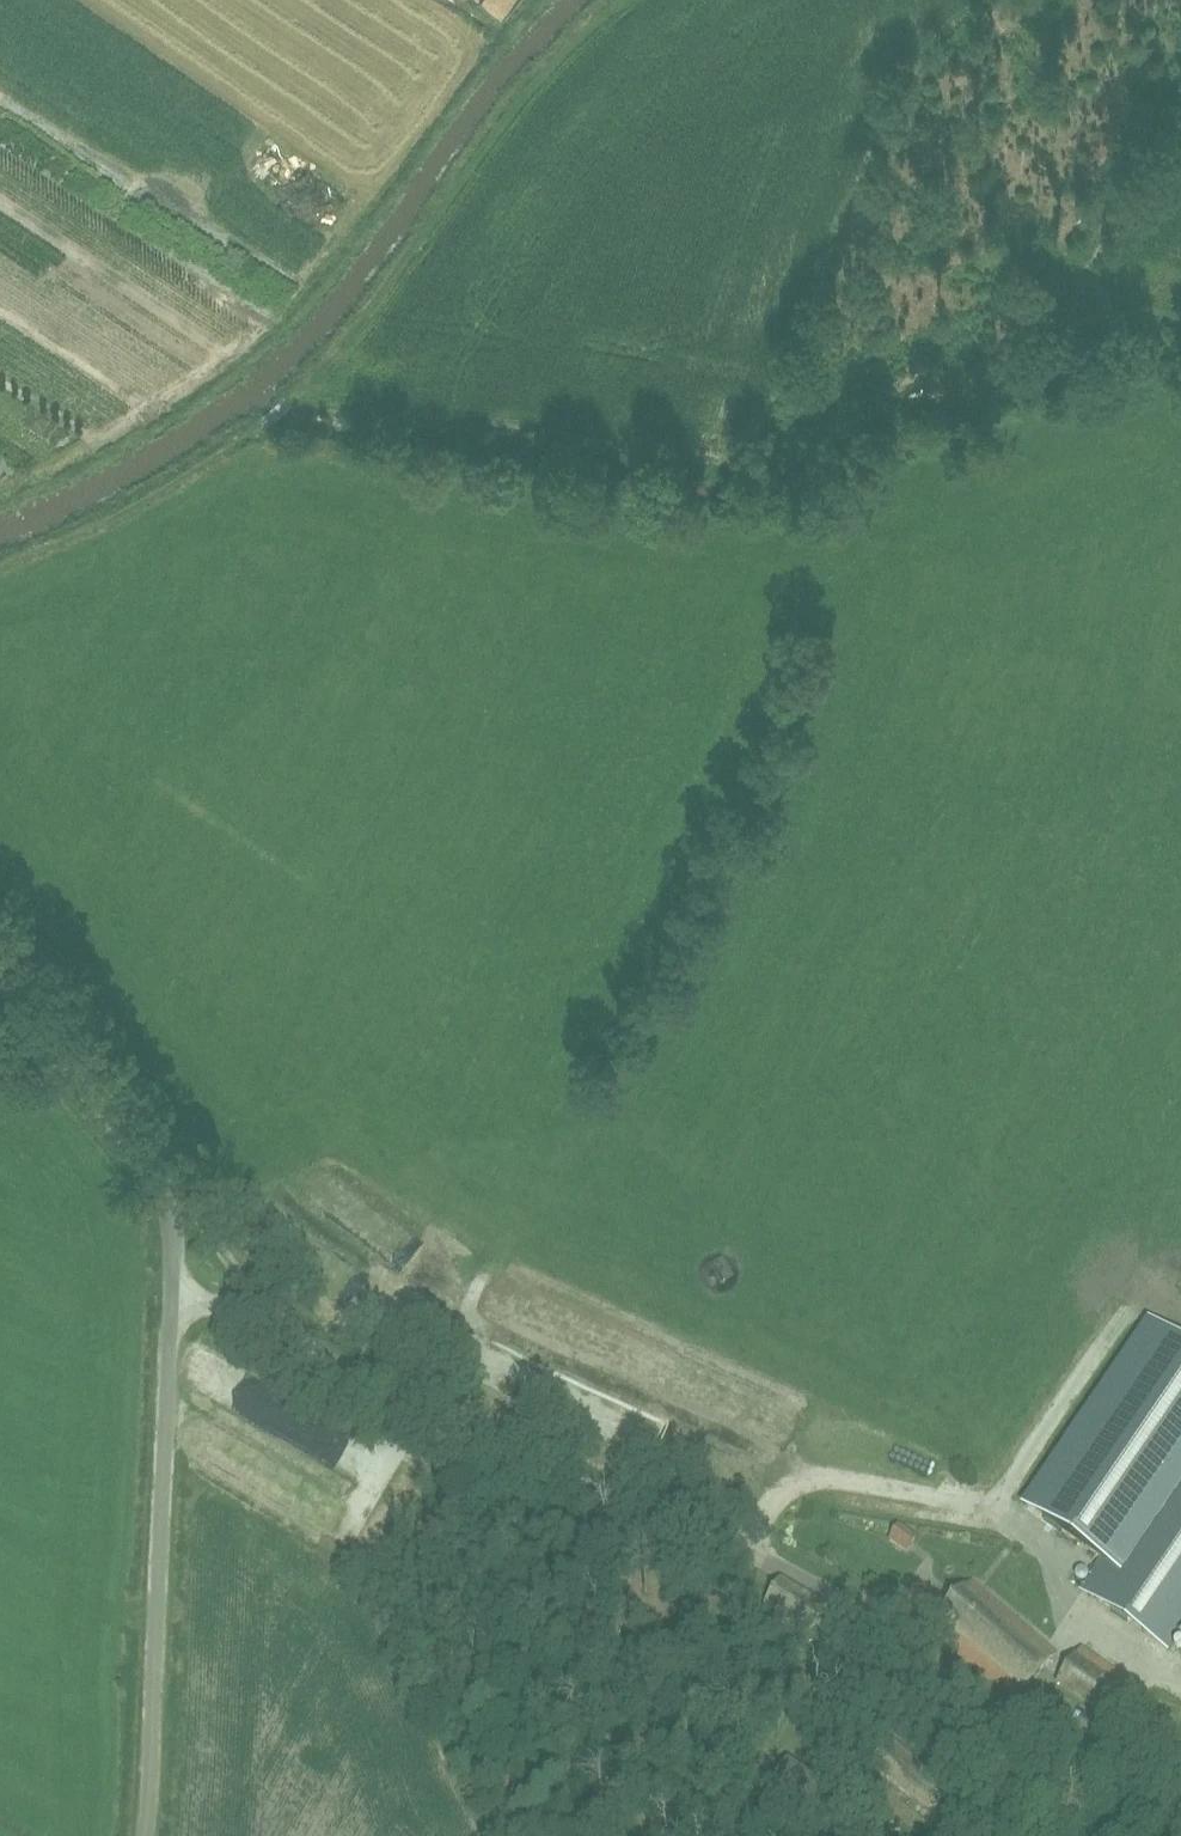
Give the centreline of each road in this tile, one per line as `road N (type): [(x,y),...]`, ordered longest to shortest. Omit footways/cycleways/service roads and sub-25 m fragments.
road 1 (unclassified): [(1161,1835),(831,1594),(424,1414),(260,1316),(171,1304)]
road 2 (unclassified): [(149,1835),(171,1304)]
road 3 (unclassified): [(171,1304),(170,1225),(155,1182),(0,980)]
road 4 (track): [(279,1325),(186,1203),(155,1182)]

